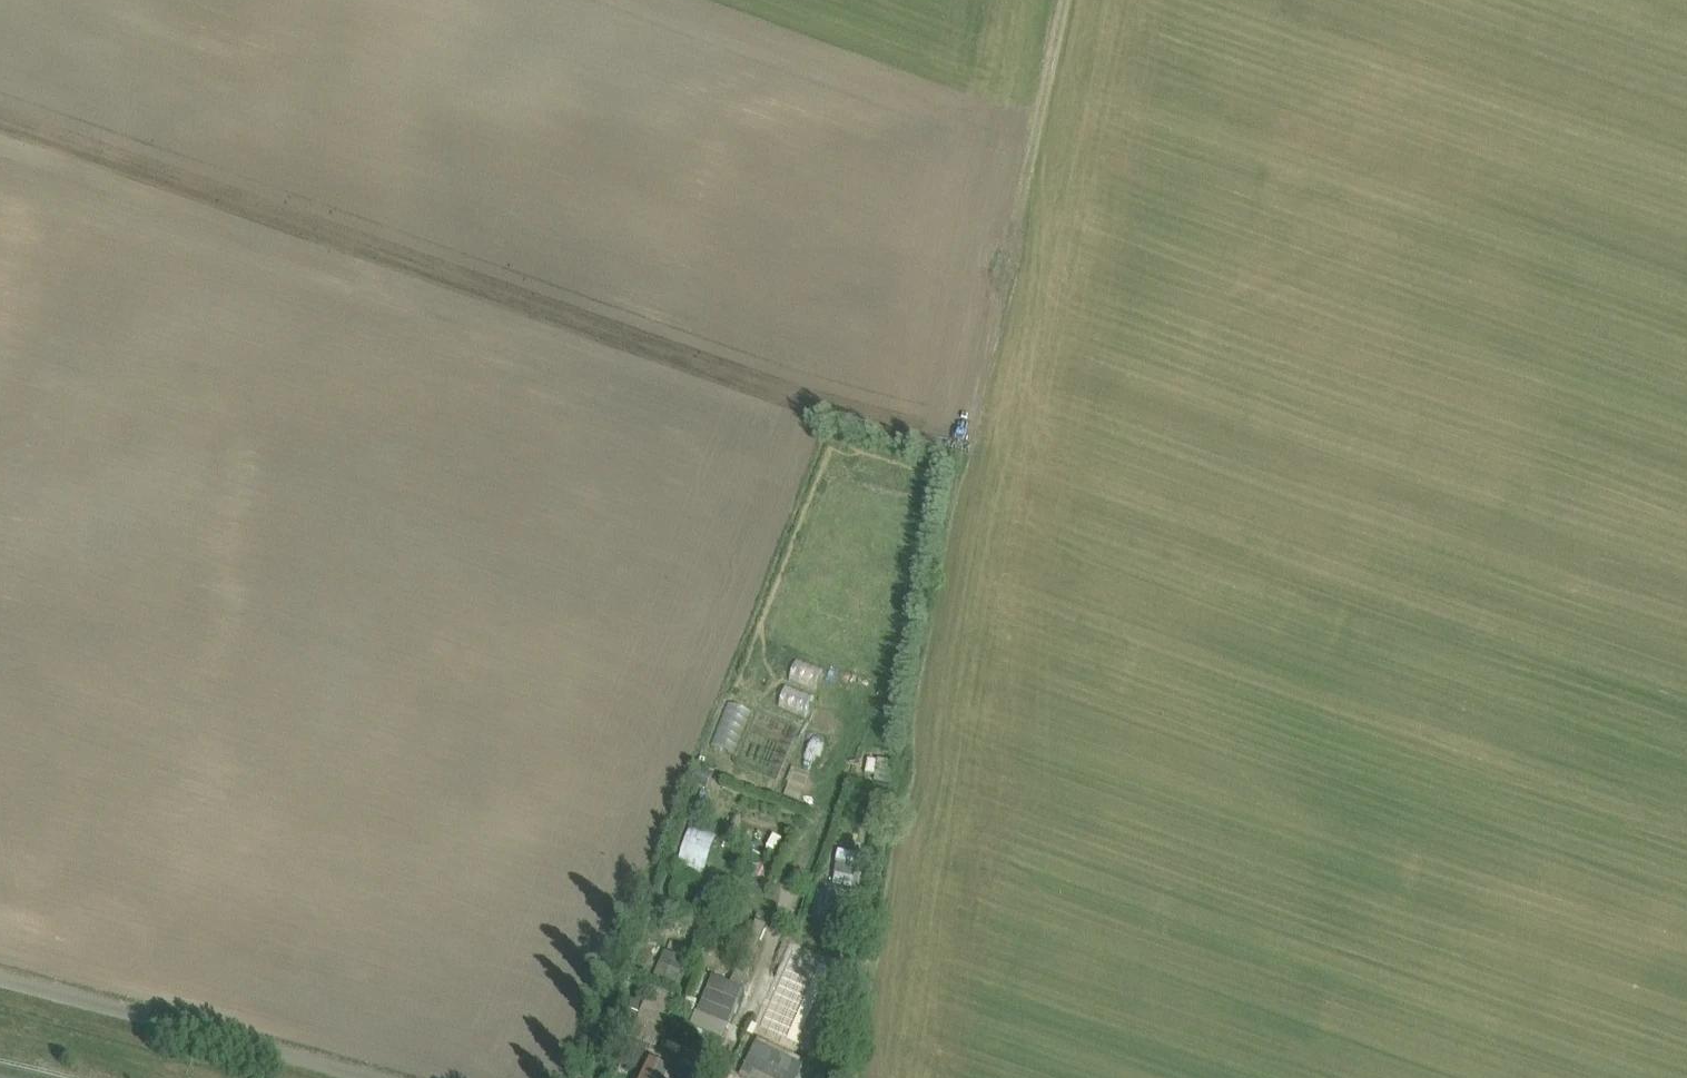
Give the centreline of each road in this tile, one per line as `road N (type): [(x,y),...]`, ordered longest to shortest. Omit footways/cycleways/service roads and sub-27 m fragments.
road 1 (unclassified): [(0,983),(346,1077)]
road 2 (track): [(991,306),(1059,0)]

